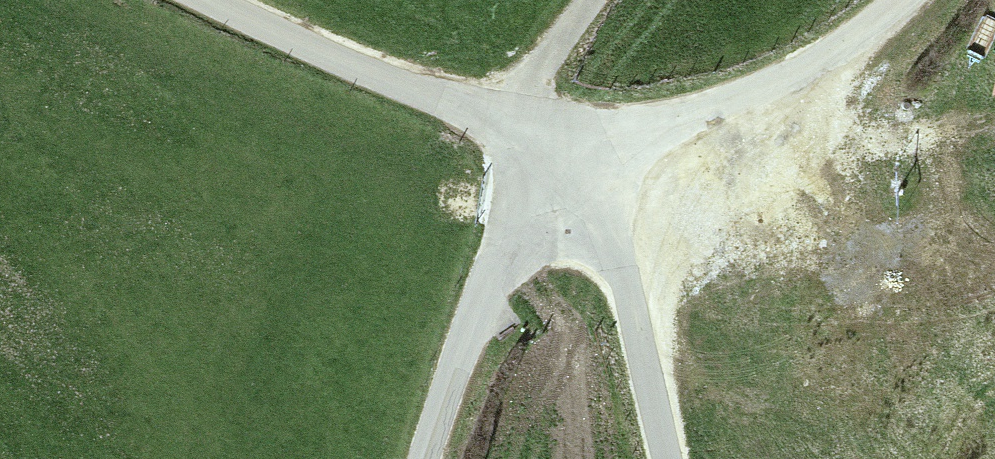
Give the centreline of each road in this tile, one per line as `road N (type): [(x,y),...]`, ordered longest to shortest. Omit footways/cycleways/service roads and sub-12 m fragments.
road 1 (unclassified): [(667,458),(621,271),(593,210),(556,163),(505,128),(213,0)]
road 2 (track): [(425,458),(487,290),(515,243),(571,180)]
road 3 (track): [(836,47),(571,180)]
road 4 (track): [(505,128),(593,0)]

